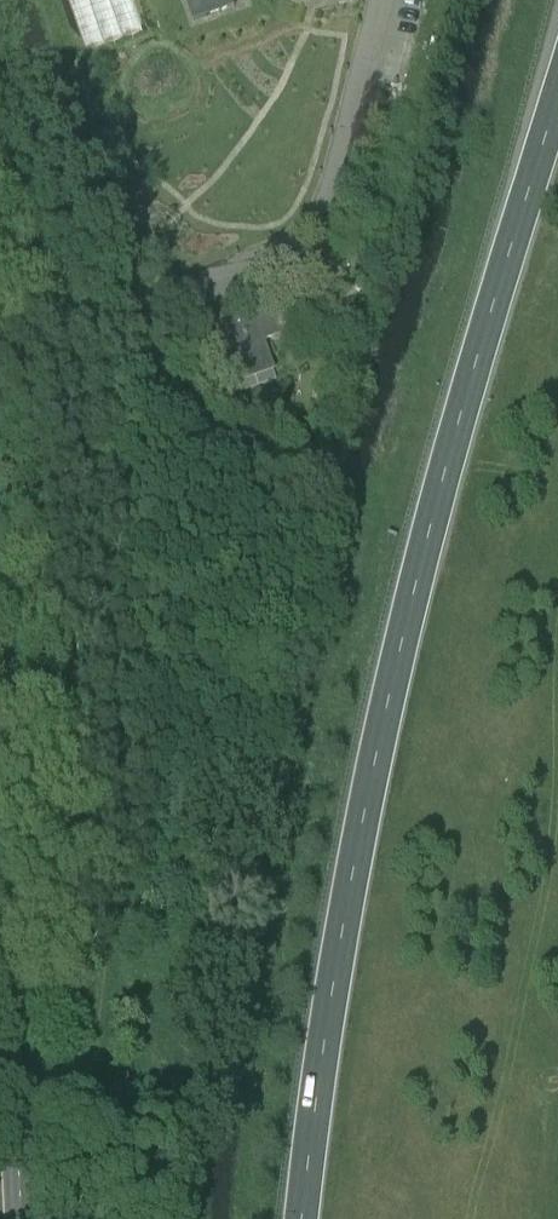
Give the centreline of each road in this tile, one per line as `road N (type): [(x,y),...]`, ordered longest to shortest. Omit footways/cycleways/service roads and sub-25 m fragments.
road 1 (primary): [(557,96),(457,421),(376,748),(339,929),(299,1218)]
road 2 (unclassified): [(0,884),(10,962),(17,1218)]

